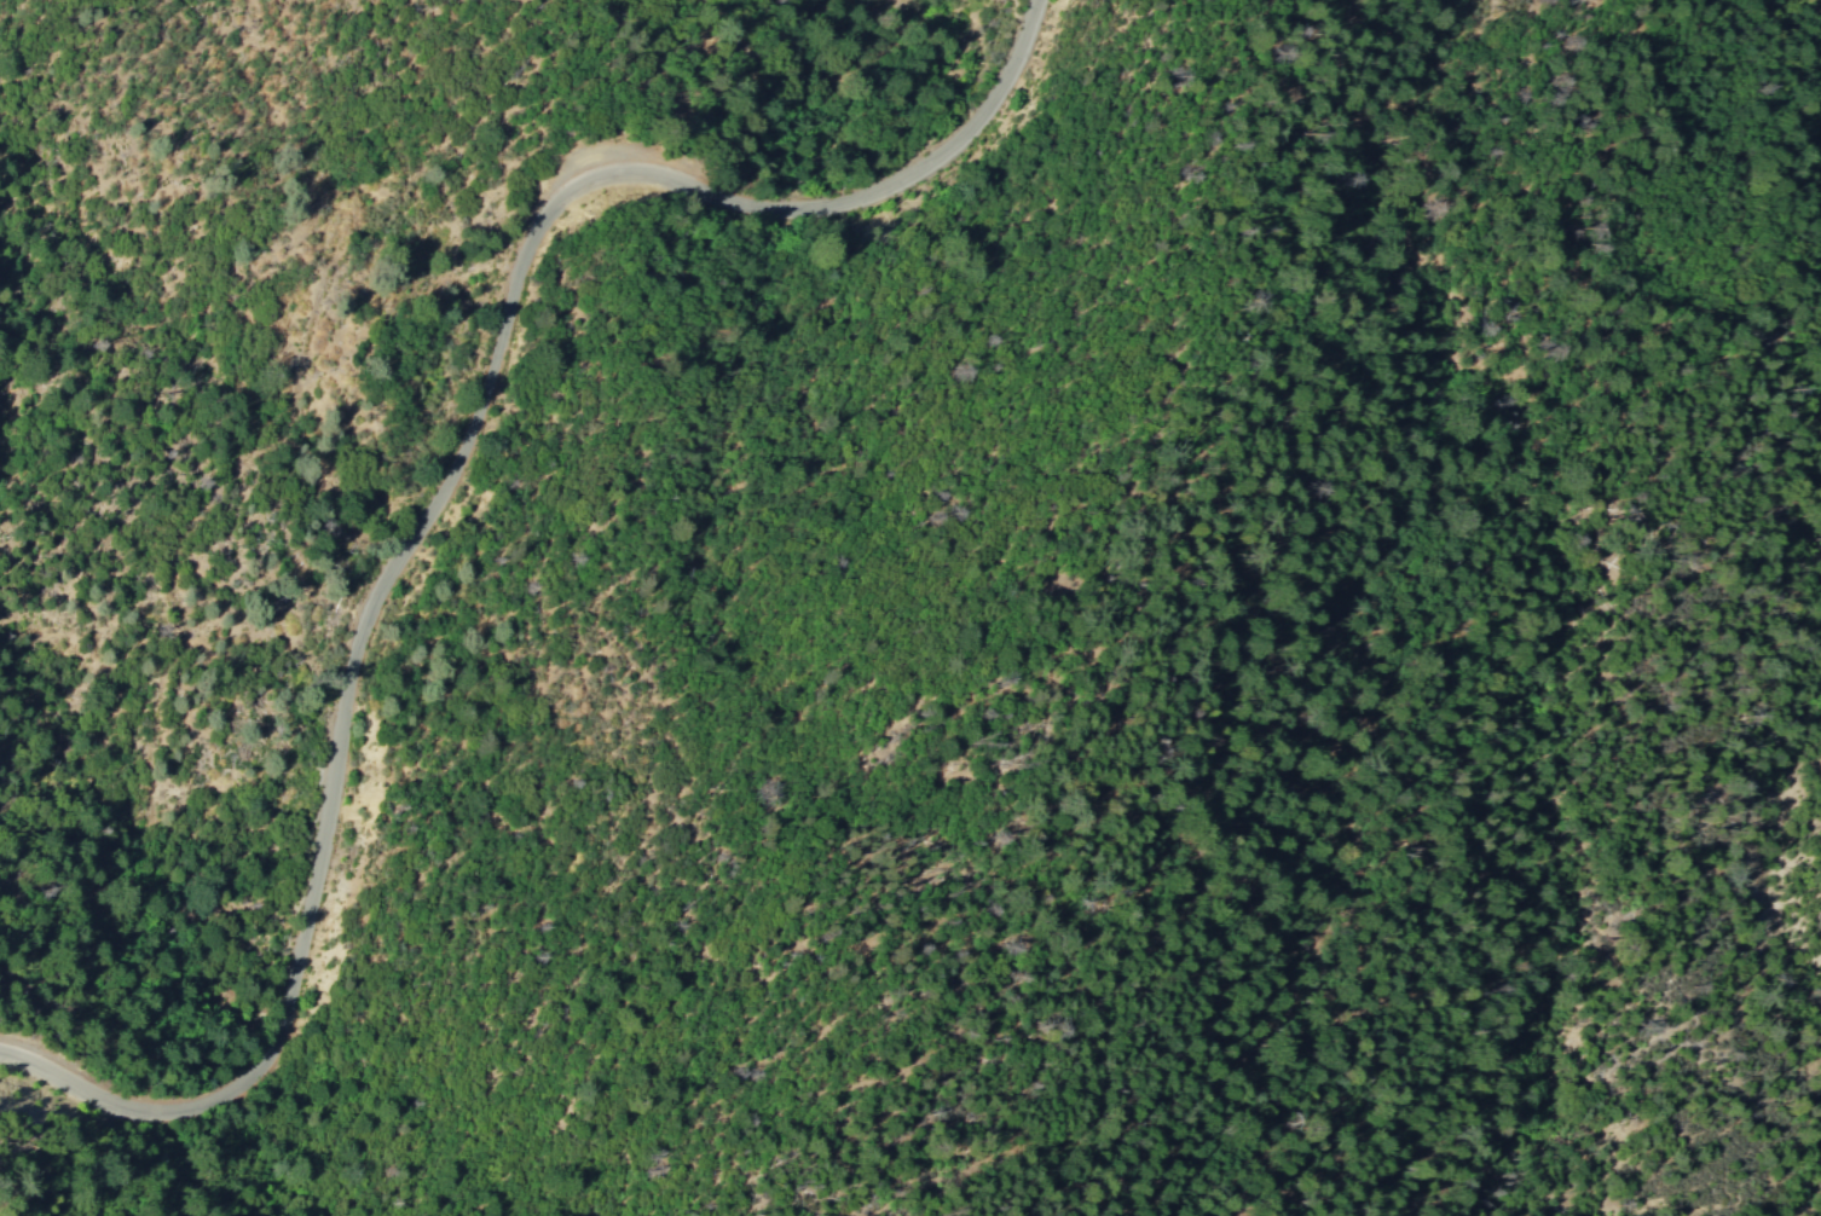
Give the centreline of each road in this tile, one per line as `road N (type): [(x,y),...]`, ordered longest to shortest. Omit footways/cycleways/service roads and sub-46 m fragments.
road 1 (residential): [(0,1056),(54,1066),(132,1113),(155,1116),(226,1102),(285,1061),(307,1032),(325,978),(375,665),(414,572),(481,456),(555,226),(599,189),(653,172),(709,179),(797,208),(890,191),(975,133),(1004,92),(1044,0)]

